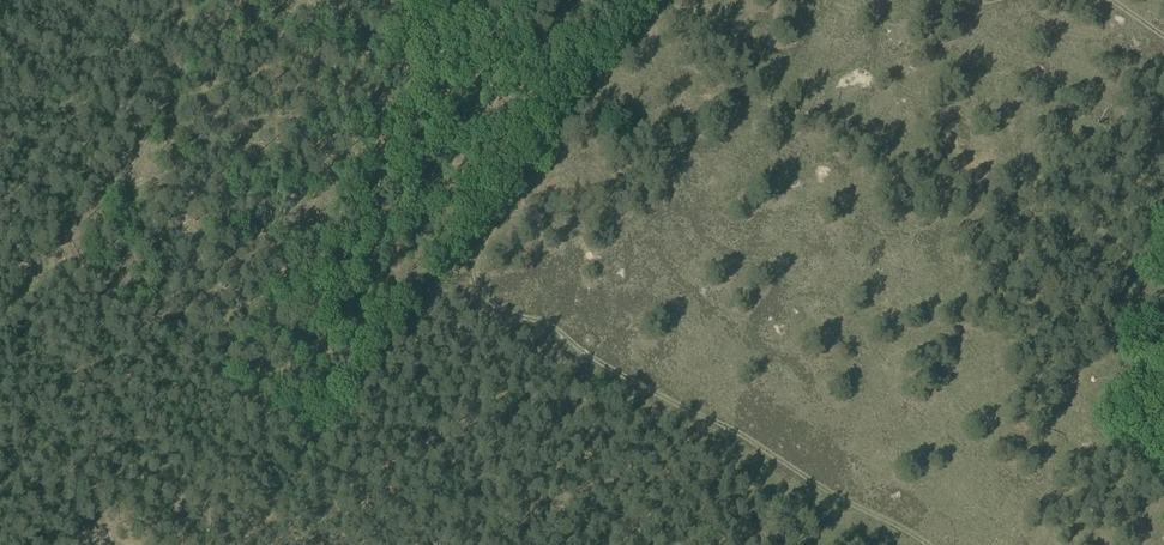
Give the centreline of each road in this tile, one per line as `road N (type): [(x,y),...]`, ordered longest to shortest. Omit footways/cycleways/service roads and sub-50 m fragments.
road 1 (track): [(928,544),(606,367),(542,321),(501,310),(481,288),(476,259)]
road 2 (track): [(476,259),(322,433),(241,544)]
road 3 (track): [(476,259),(661,0)]

